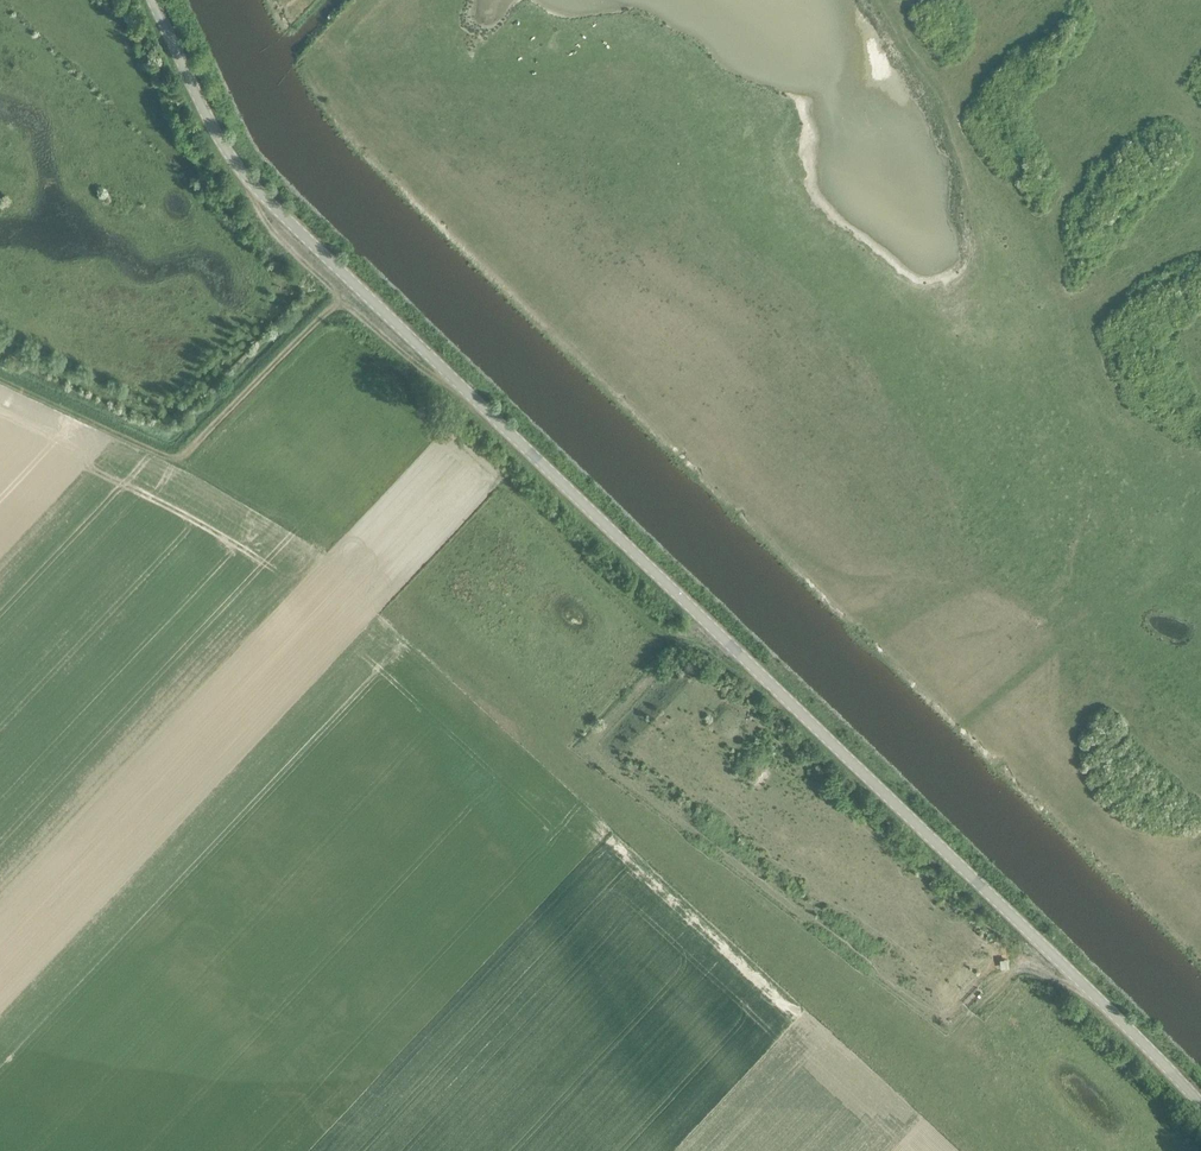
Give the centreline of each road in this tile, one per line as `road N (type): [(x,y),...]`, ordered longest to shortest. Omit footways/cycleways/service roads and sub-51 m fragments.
road 1 (tertiary): [(1200,1107),(1003,902),(240,172),(152,0)]
road 2 (track): [(1078,979),(1006,958),(937,1019),(588,754),(590,743),(683,649),(702,646),(751,683),(764,677)]
road 3 (track): [(341,301),(174,459),(0,379)]
road 4 (track): [(463,388),(411,371),(375,336),(285,246),(240,172)]

